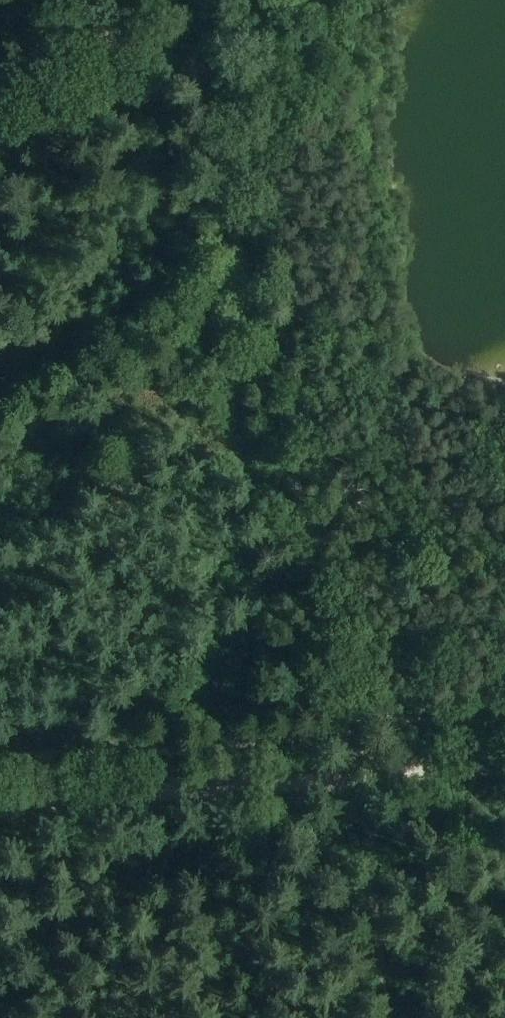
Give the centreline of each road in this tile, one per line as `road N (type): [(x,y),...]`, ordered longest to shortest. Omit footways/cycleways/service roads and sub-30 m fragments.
road 1 (track): [(180,40),(247,251),(313,562),(372,1017)]
road 2 (track): [(0,804),(504,765)]
road 3 (track): [(172,0),(180,40),(0,25)]

